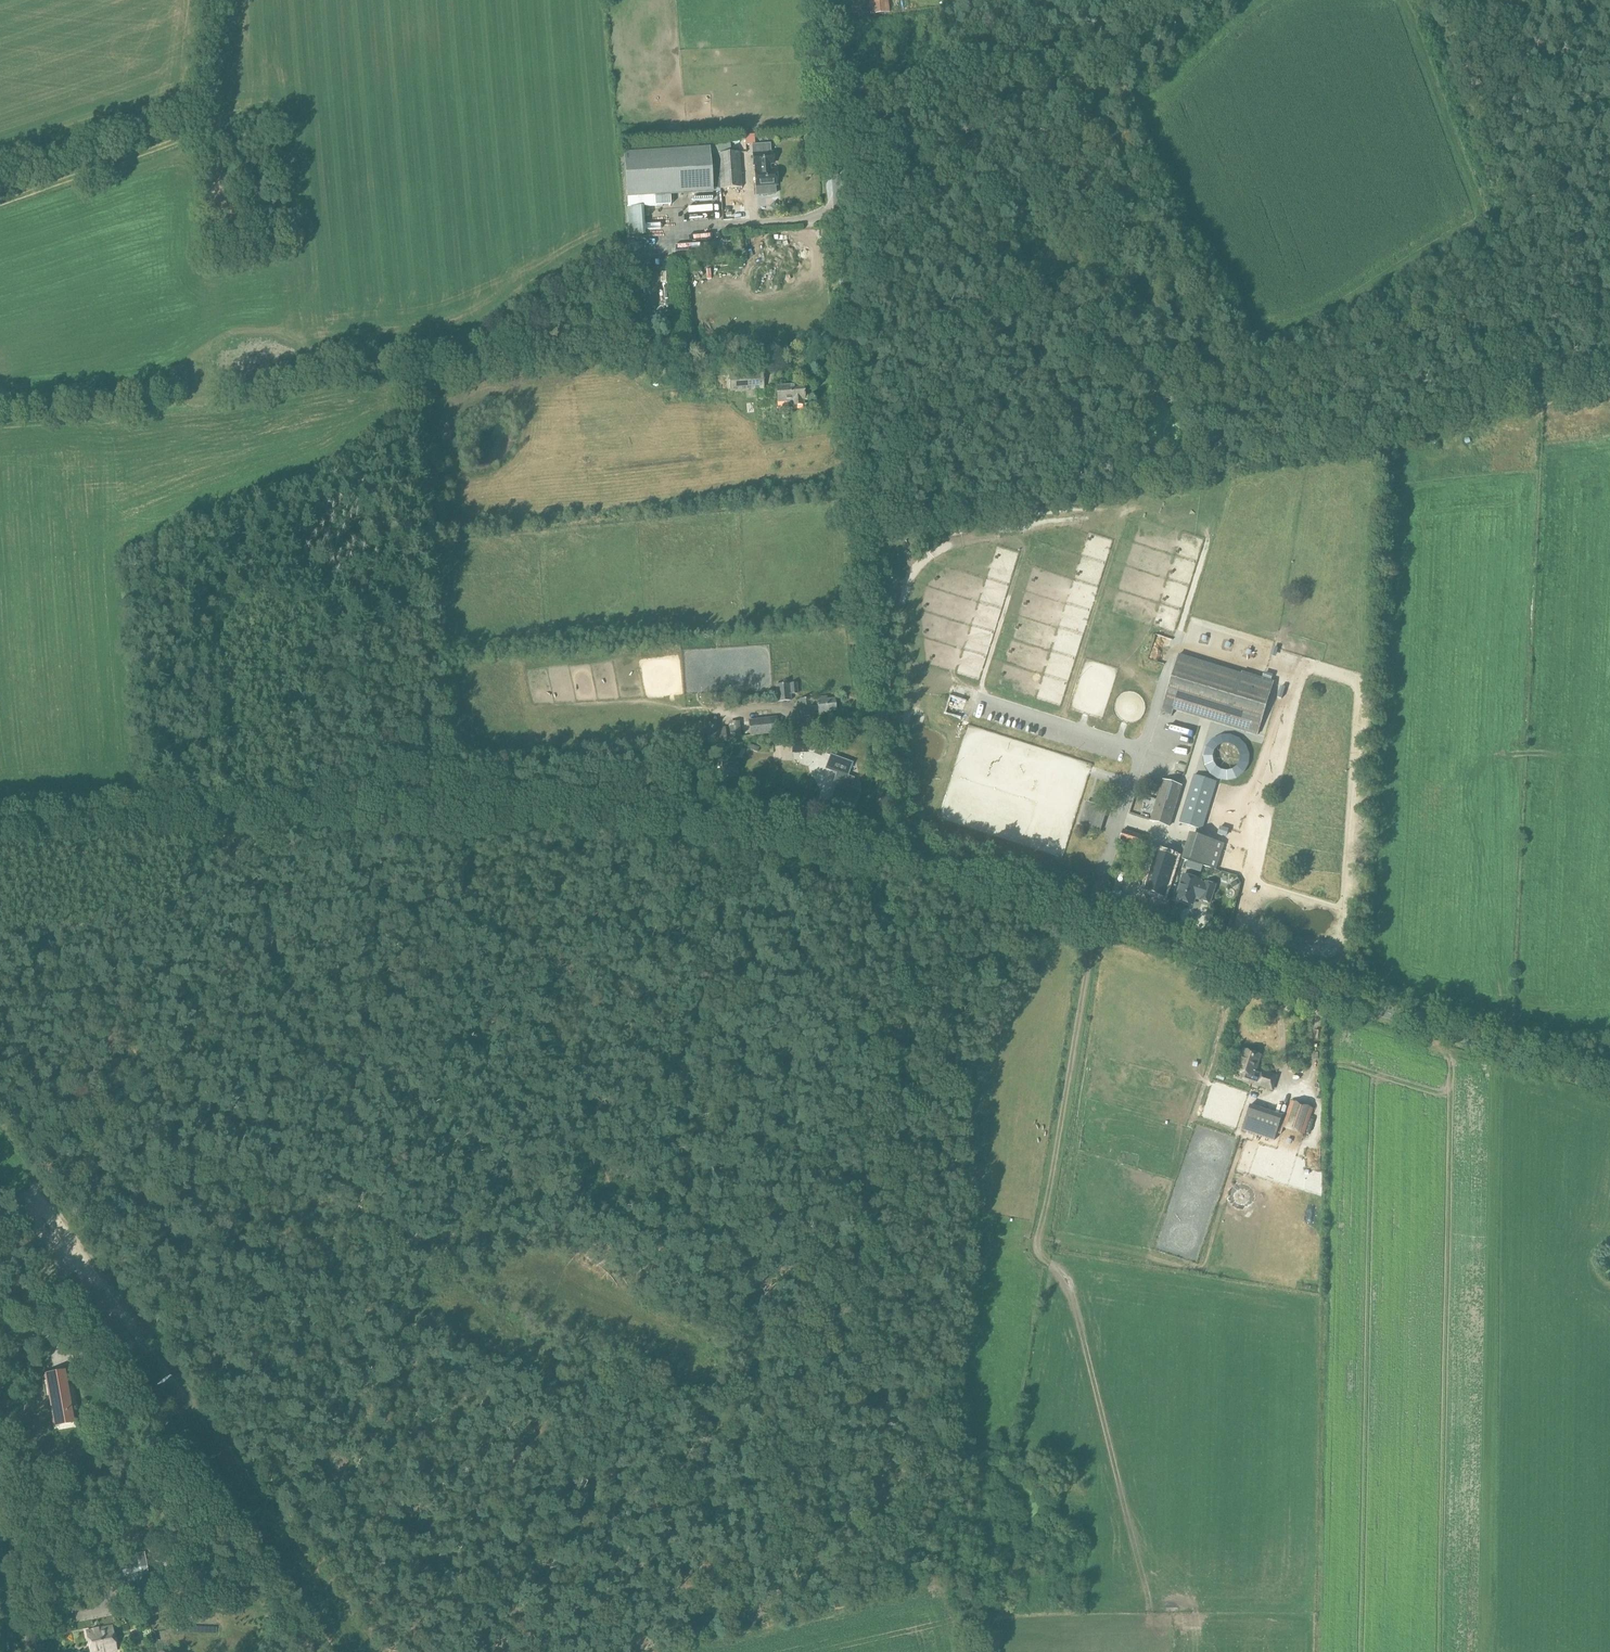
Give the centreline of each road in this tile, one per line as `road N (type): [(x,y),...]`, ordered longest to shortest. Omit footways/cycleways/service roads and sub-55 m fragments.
road 1 (tertiary): [(0,827),(474,810),(686,820),(867,848),(906,830)]
road 2 (unclassified): [(906,830),(885,749),(822,0)]
road 3 (track): [(866,538),(1609,380)]
road 4 (tertiary): [(1609,1078),(967,879),(906,830)]
road 5 (track): [(1152,1620),(1071,1289),(1037,1252),(1094,914)]
road 6 (track): [(1152,98),(1087,89),(1027,61),(927,69),(885,96),(829,89)]
road 7 (track): [(274,115),(217,122),(0,198)]
road 8 (track): [(136,1327),(0,1141)]
road 9 (track): [(215,658),(211,814)]

